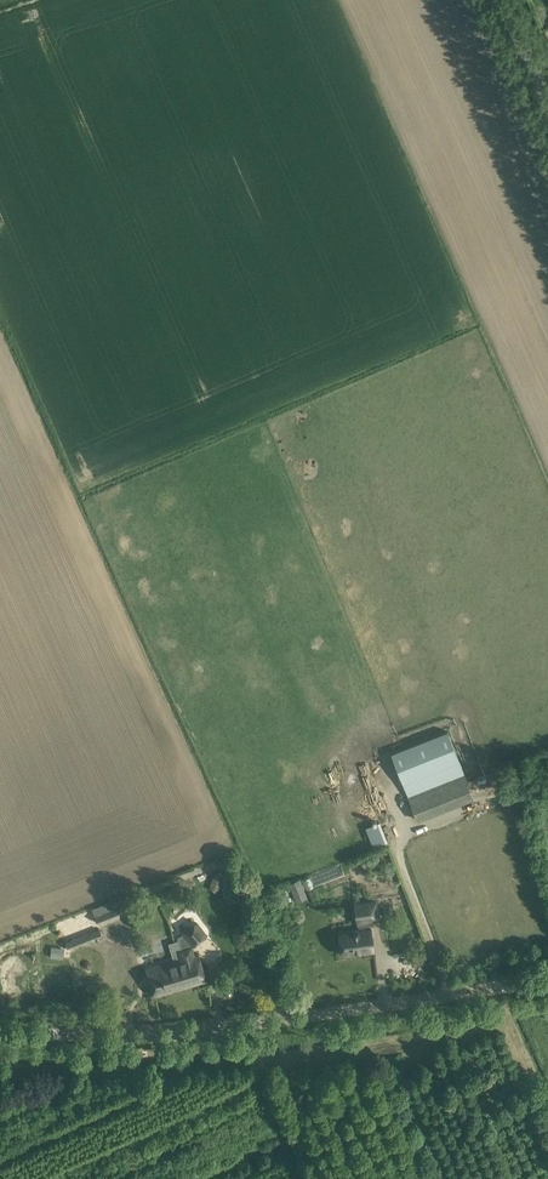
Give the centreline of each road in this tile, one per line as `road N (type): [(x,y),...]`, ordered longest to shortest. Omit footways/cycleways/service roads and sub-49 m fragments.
road 1 (unclassified): [(0,1033),(169,1036),(547,980)]

